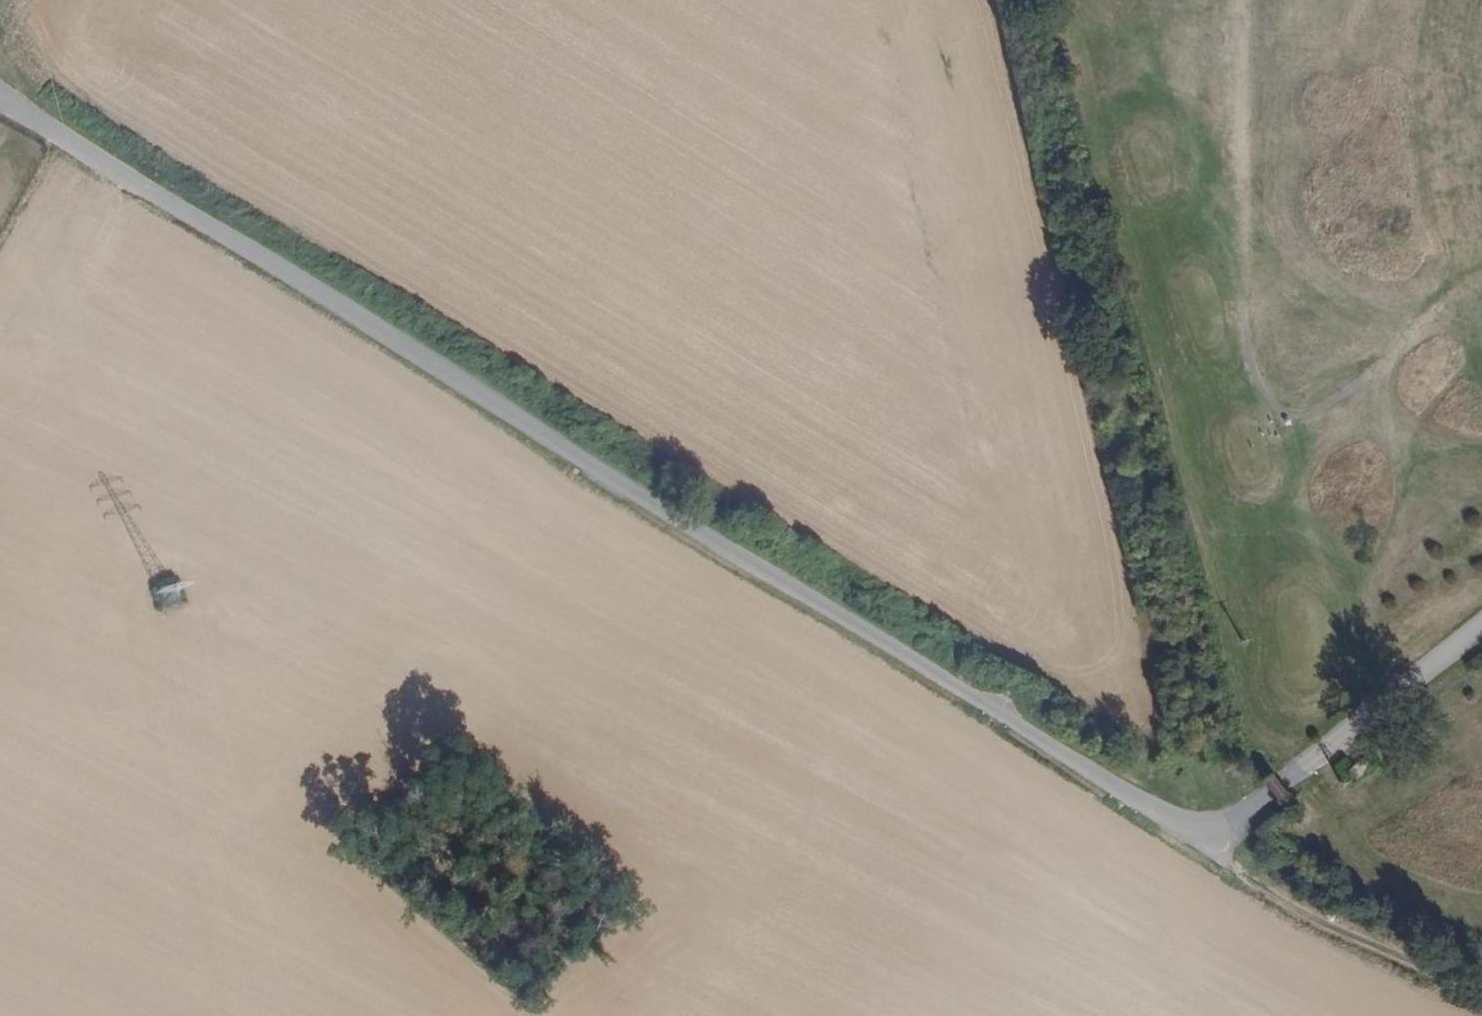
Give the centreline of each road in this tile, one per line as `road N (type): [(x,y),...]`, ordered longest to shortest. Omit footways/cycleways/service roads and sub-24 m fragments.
road 1 (unclassified): [(0,106),(1206,843)]
road 2 (track): [(1206,843),(1281,895),(1481,990)]

